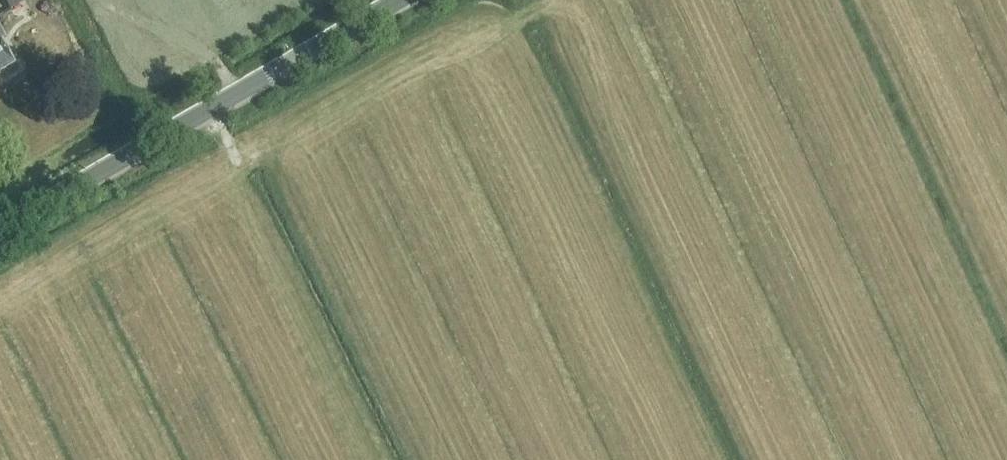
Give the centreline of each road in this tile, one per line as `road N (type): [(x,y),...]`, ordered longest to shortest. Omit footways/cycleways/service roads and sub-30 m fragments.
road 1 (secondary): [(0,234),(407,0)]

